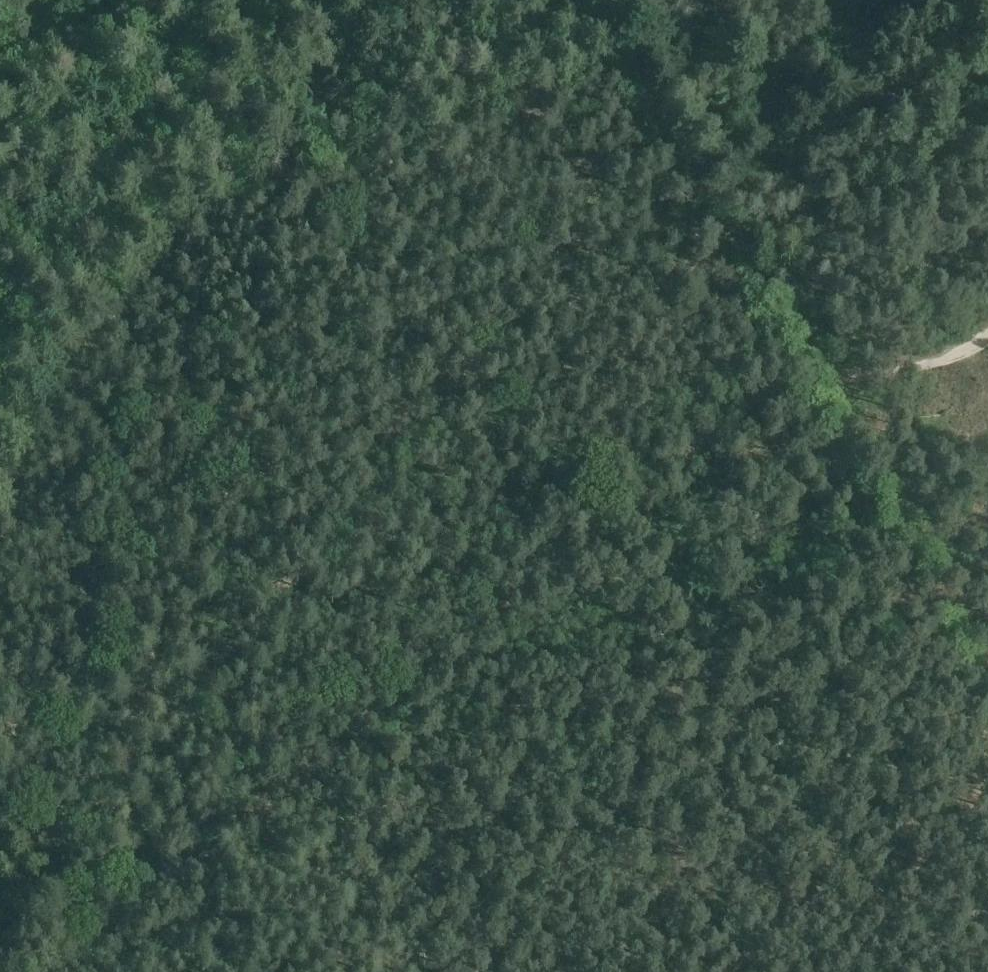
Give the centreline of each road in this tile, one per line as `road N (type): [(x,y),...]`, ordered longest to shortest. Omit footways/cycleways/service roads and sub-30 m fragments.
road 1 (track): [(233,0),(96,561),(55,971)]
road 2 (track): [(789,382),(764,393),(62,971)]
road 3 (track): [(568,0),(711,233),(789,382)]
road 4 (track): [(789,382),(987,728)]
road 5 (track): [(987,785),(817,971)]
road 6 (track): [(789,382),(903,372),(987,332)]
road 7 (track): [(0,73),(98,0)]

